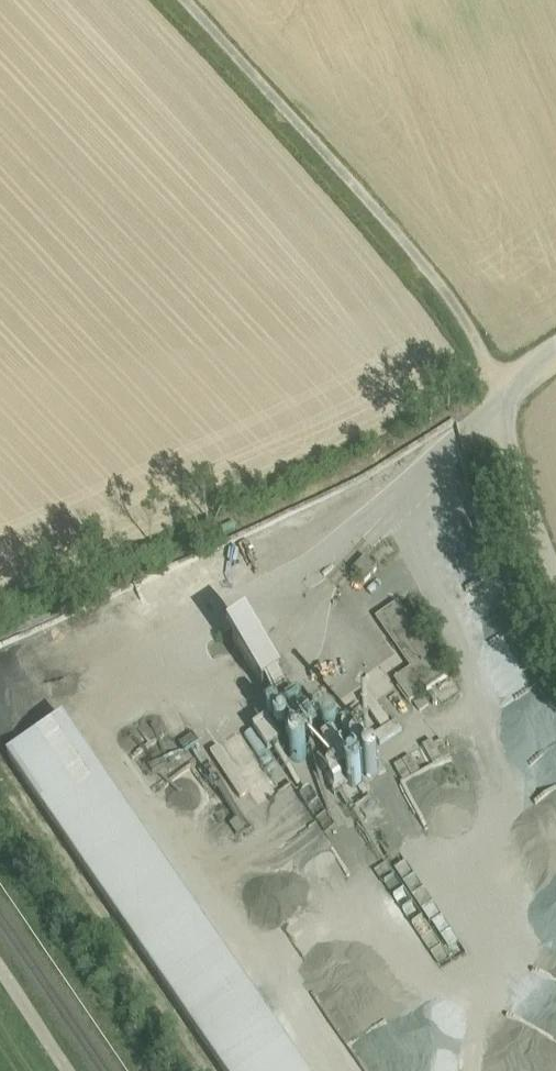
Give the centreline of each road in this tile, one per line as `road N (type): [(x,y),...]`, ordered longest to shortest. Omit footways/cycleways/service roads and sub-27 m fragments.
road 1 (track): [(502,387),(428,250),(192,0)]
road 2 (unclassified): [(555,572),(524,500),(502,387),(555,348)]

